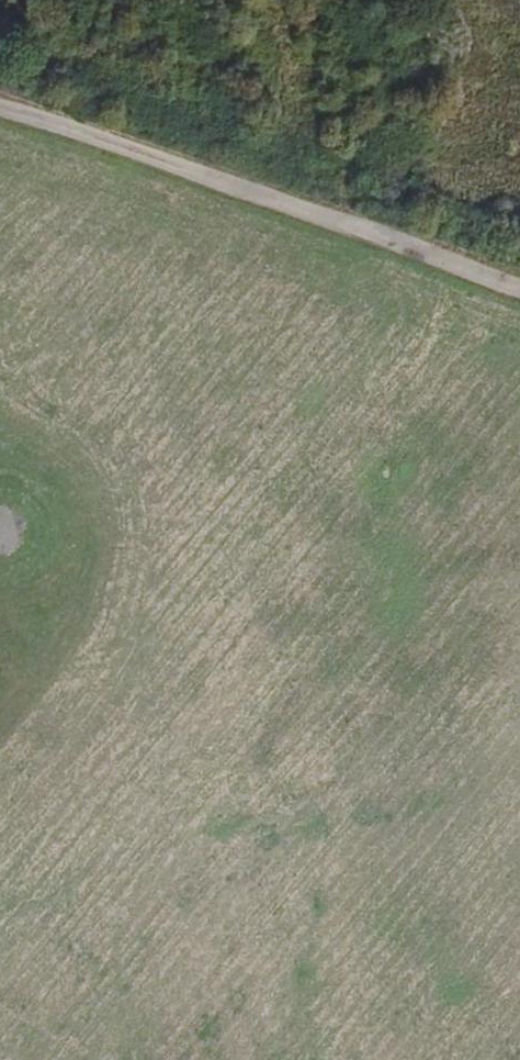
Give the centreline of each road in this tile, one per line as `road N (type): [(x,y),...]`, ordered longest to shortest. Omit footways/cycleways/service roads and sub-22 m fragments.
road 1 (track): [(519,290),(90,136),(0,113)]

